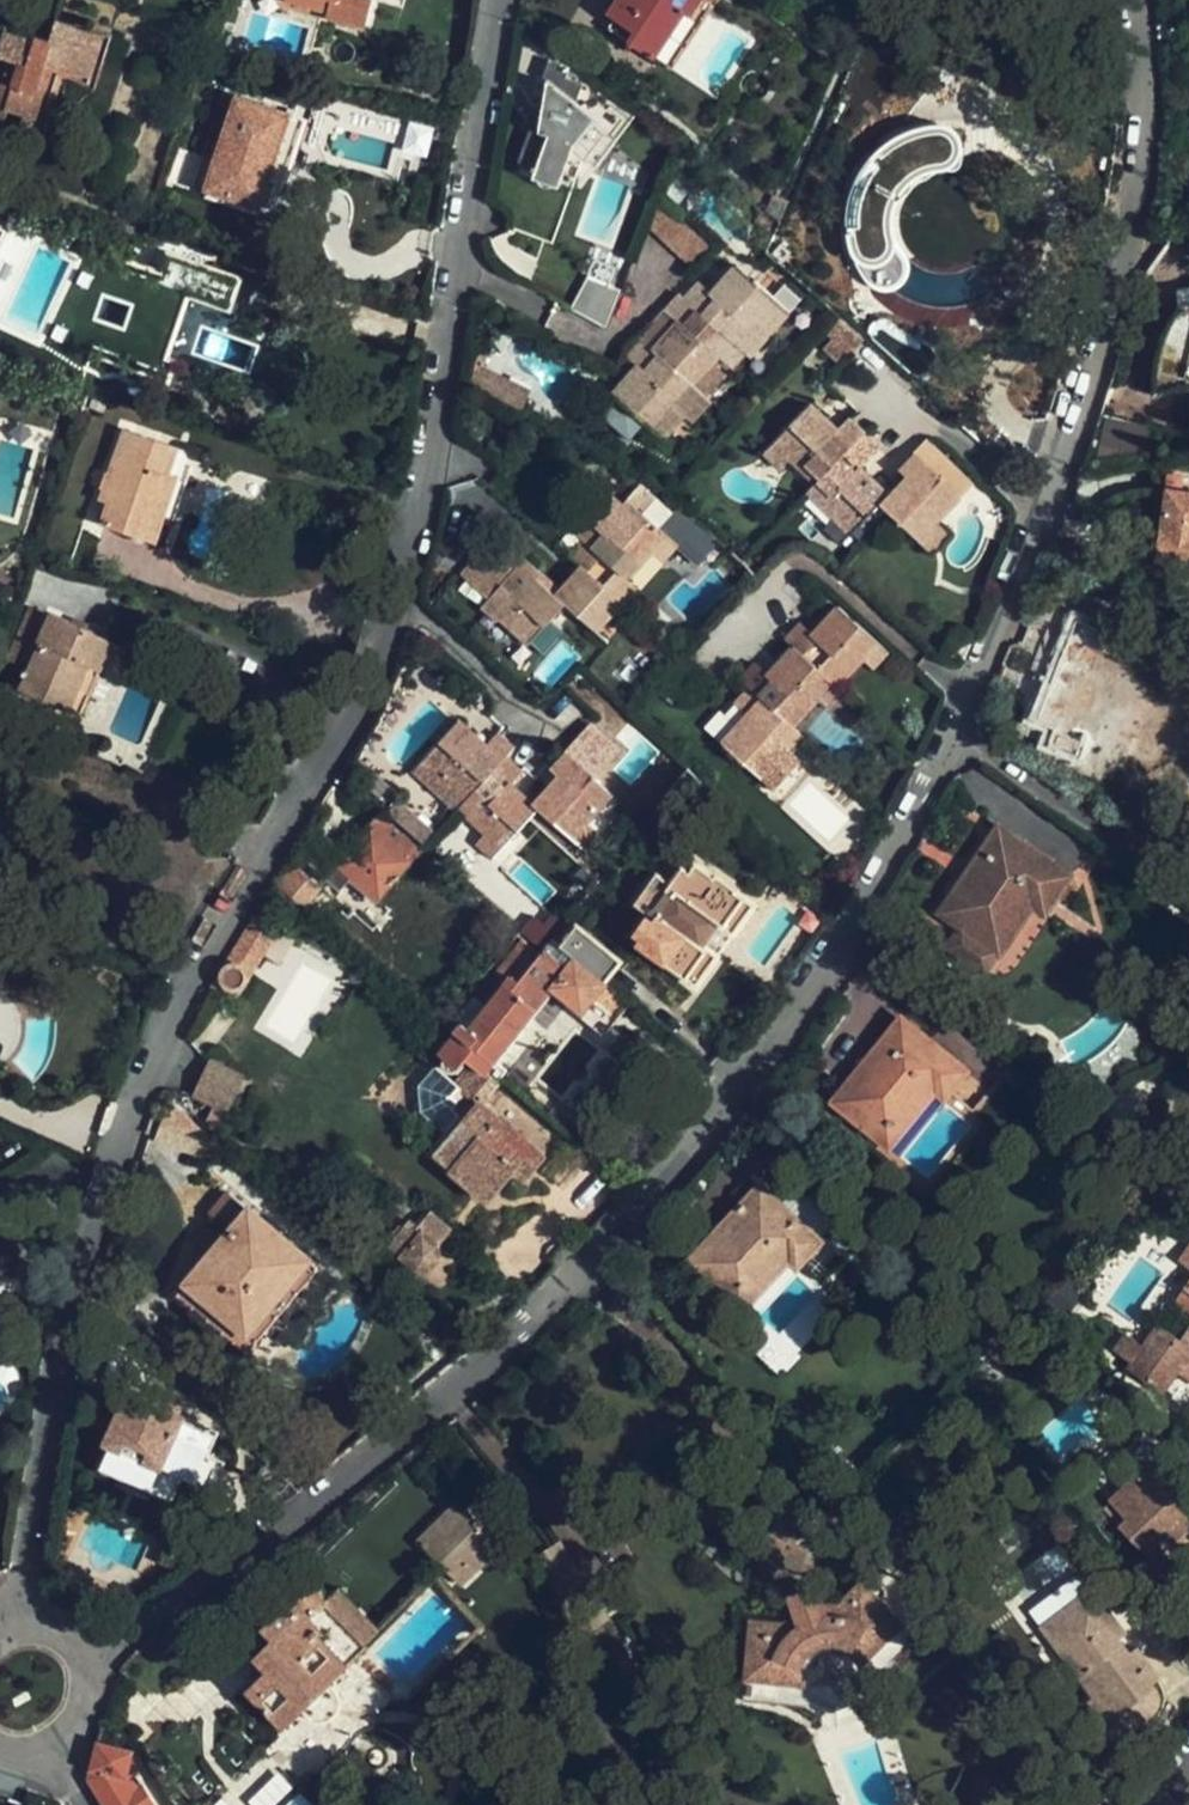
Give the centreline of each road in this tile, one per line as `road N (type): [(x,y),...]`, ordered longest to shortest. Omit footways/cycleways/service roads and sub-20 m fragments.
road 1 (residential): [(500,0),(423,491),(390,617),(326,766),(168,1021),(98,1226),(47,1429),(21,1632)]
road 2 (residential): [(77,1662),(107,1653),(462,1387),(741,1093),(860,911),(952,735)]
road 3 (residential): [(952,735),(1069,445),(1116,283),(1140,156),(1135,0)]
road 4 (residential): [(952,735),(1188,889)]

